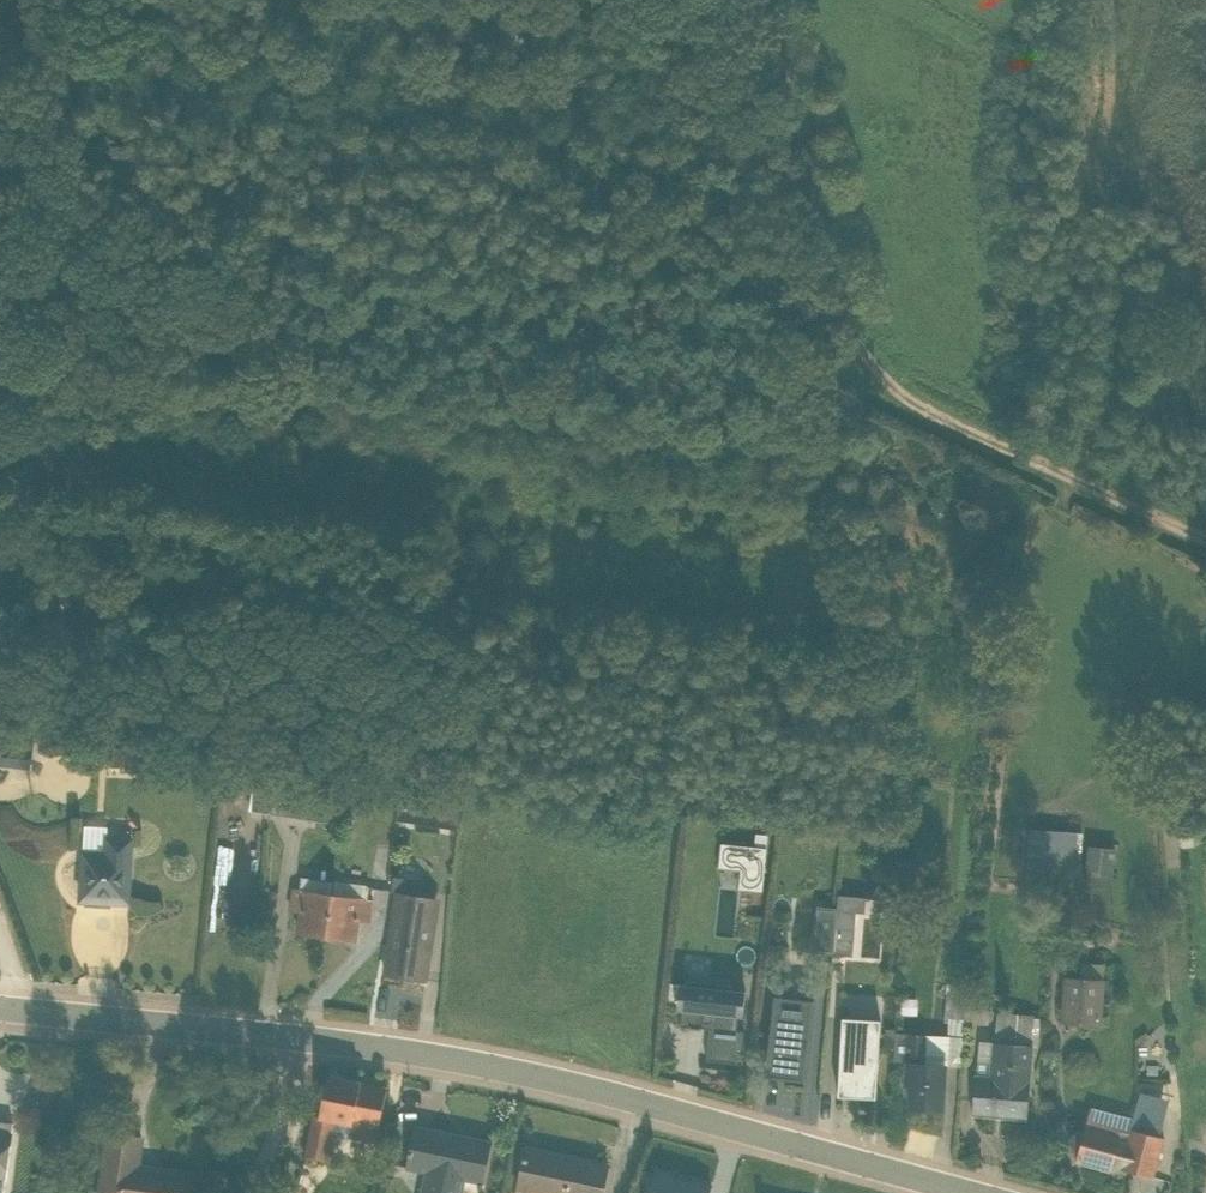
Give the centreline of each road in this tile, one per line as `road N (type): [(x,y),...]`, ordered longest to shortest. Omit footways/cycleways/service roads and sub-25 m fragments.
road 1 (residential): [(298,1038),(546,1078),(974,1192)]
road 2 (track): [(754,0),(855,347),(906,399),(1062,480)]
road 3 (residential): [(0,1007),(298,1038)]
road 4 (unclassified): [(254,1192),(298,1038)]
road 5 (track): [(1062,480),(1205,542)]

